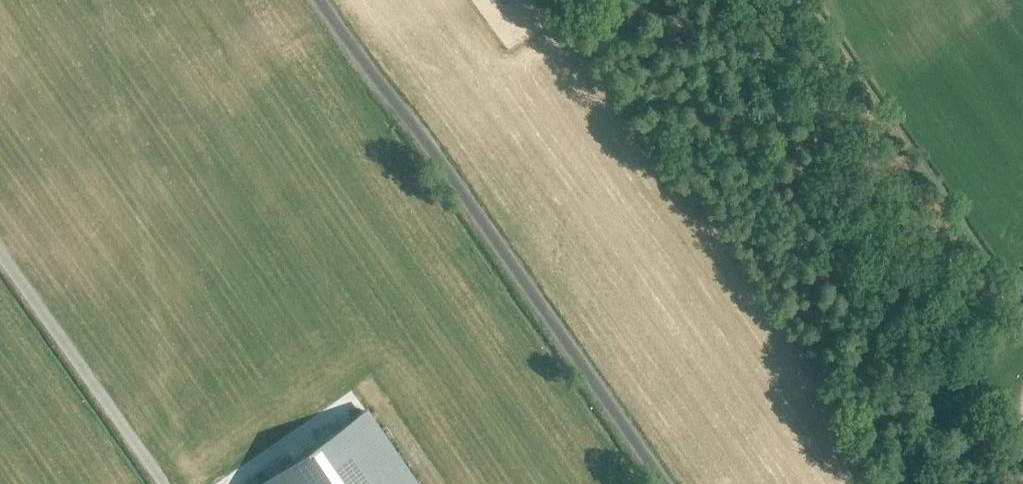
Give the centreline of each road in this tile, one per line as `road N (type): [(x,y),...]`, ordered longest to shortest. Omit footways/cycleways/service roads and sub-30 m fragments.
road 1 (unclassified): [(660,483),(323,0)]

